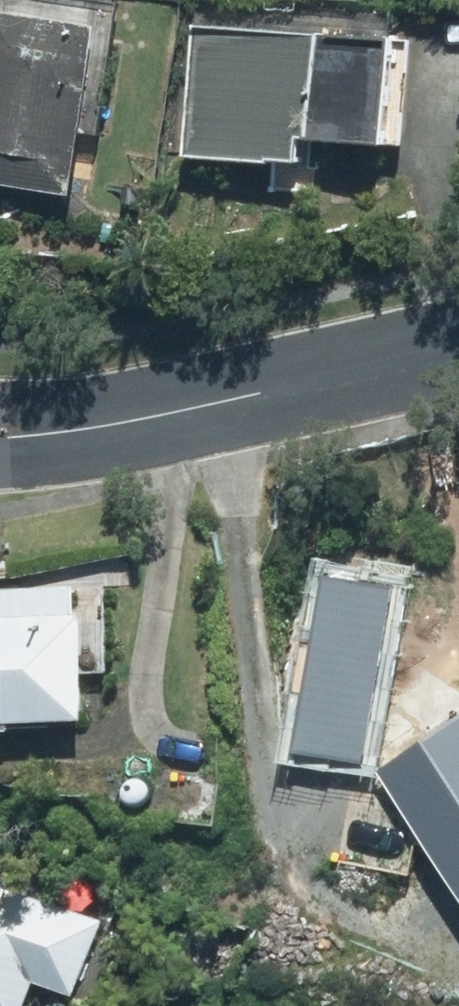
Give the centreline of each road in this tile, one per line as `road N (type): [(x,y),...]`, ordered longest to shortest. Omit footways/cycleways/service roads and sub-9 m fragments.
road 1 (residential): [(137,415),(458,342)]
road 2 (residential): [(137,415),(0,453)]
road 3 (residential): [(0,402),(137,415)]

